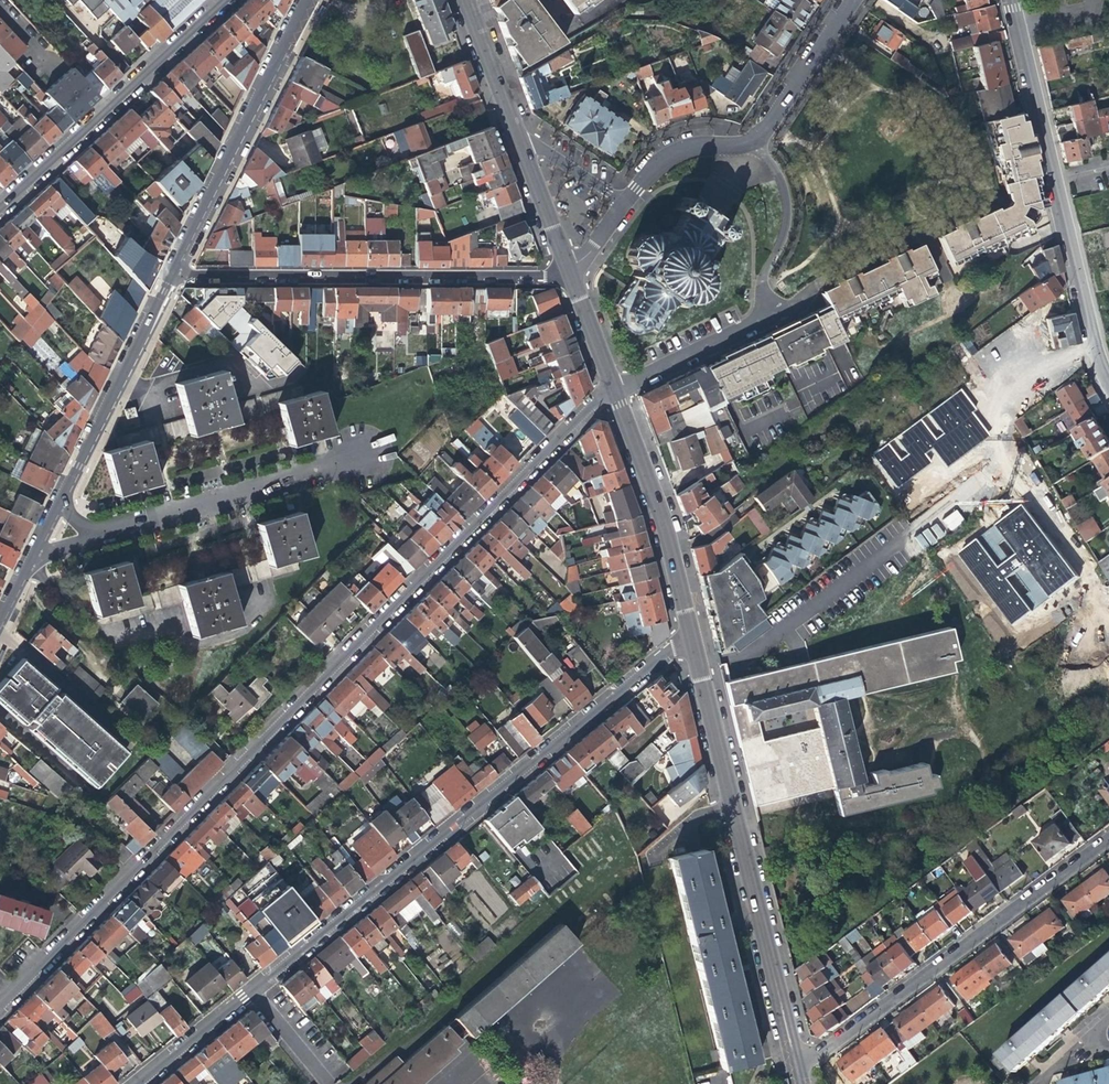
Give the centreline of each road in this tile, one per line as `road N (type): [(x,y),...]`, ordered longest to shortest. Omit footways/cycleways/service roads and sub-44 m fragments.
road 1 (residential): [(610,384),(0,1005)]
road 2 (residential): [(138,1083),(690,636)]
road 3 (tertiary): [(690,636),(797,1068)]
road 4 (residential): [(570,276),(173,272)]
road 5 (unclassified): [(1108,383),(1010,0)]
road 6 (residential): [(797,1068),(1108,839)]
road 7 (tertiary): [(226,0),(0,212)]
road 8 (tertiary): [(173,272),(308,0)]
road 9 (residential): [(89,538),(376,448)]
road 10 (tertiary): [(615,394),(660,518),(690,636)]
road 11 (residential): [(774,315),(756,282),(782,240),(786,196),(758,144)]
road 12 (residential): [(615,394),(774,315)]
road 13 (residential): [(758,144),(851,0)]
road 14 (tertiary): [(513,125),(570,276)]
road 15 (residential): [(758,144),(686,148),(627,200)]
road 16 (tertiary): [(58,505),(120,380)]
road 17 (residential): [(627,200),(513,125)]
road 18 (tertiary): [(466,0),(513,125)]
road 19 (residential): [(120,380),(148,389),(237,362)]

